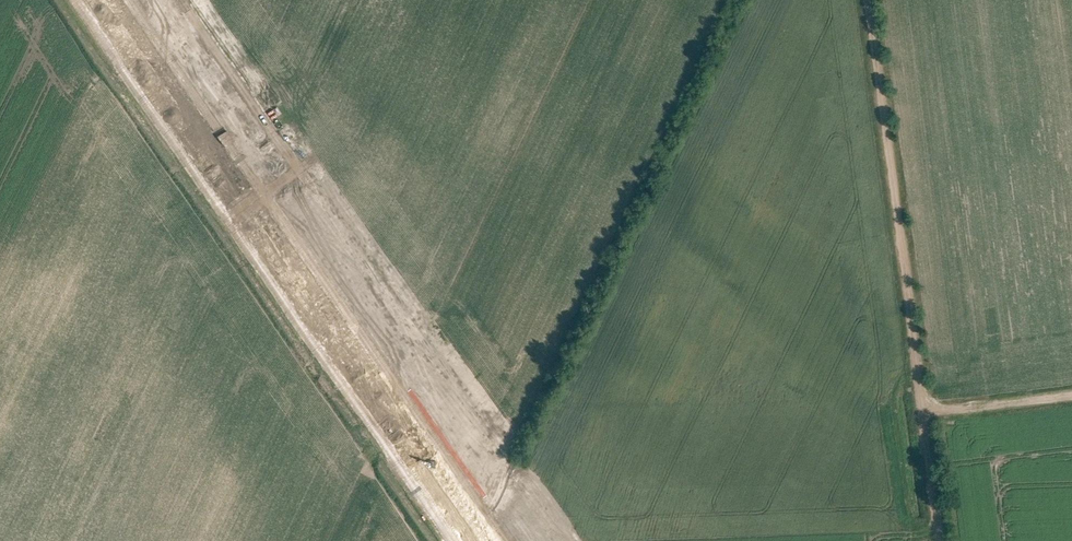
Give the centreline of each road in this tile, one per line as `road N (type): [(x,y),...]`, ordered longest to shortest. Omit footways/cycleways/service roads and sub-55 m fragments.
road 1 (track): [(870,0),(944,540)]
road 2 (track): [(927,413),(1071,394)]

